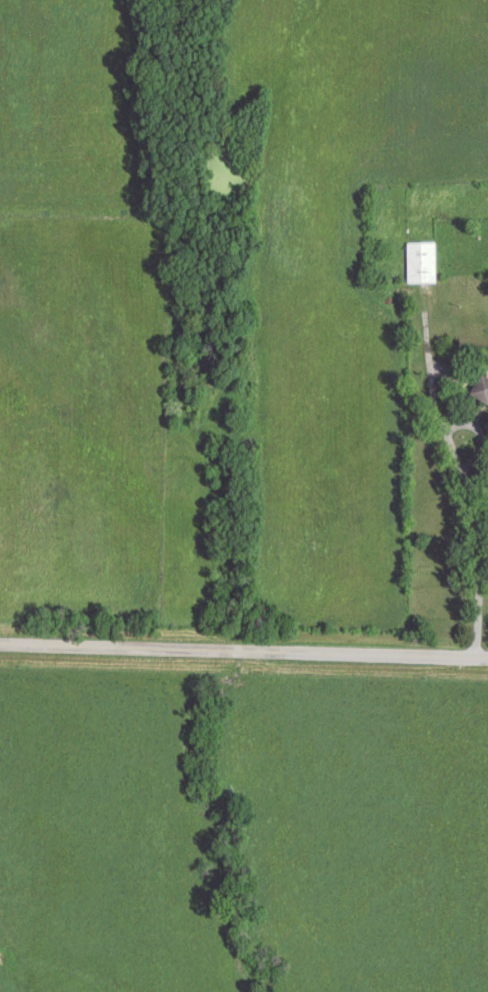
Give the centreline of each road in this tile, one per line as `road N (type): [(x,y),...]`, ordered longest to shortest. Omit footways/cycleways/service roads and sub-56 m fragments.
road 1 (residential): [(487,665),(0,650)]

